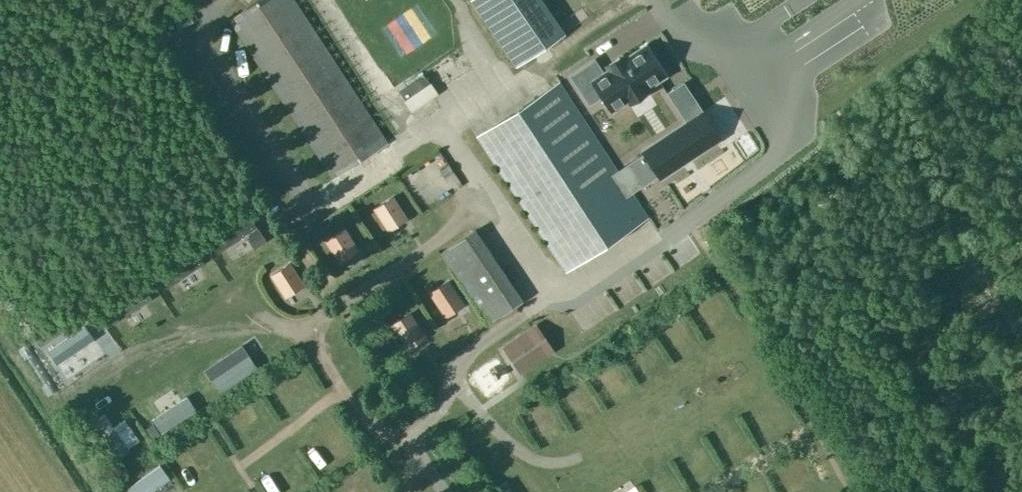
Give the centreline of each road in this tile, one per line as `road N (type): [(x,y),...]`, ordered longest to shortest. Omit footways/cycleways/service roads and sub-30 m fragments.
road 1 (track): [(267,322),(180,323),(66,396)]

